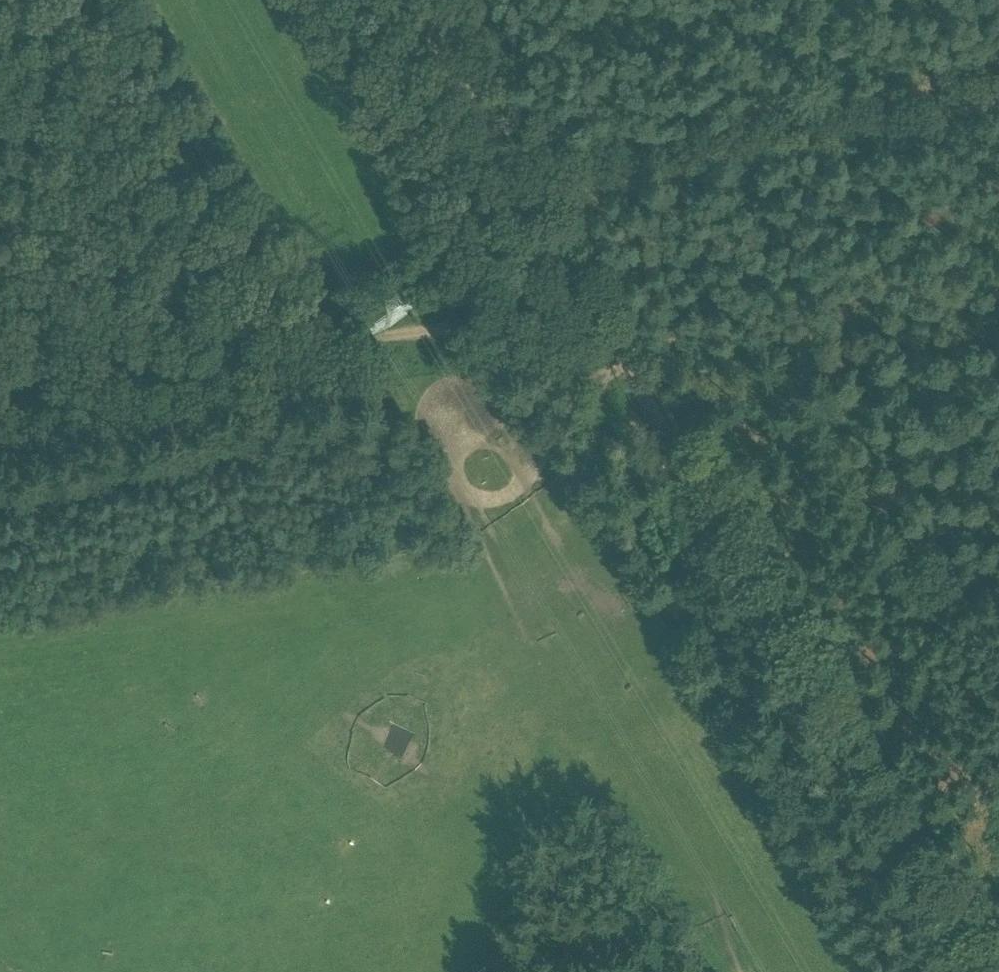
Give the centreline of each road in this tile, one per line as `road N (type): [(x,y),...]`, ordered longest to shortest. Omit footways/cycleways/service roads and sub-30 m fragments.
road 1 (track): [(970,971),(595,317)]
road 2 (track): [(0,406),(433,328),(595,317)]
road 3 (track): [(548,205),(998,104)]
road 4 (track): [(534,211),(412,0)]

